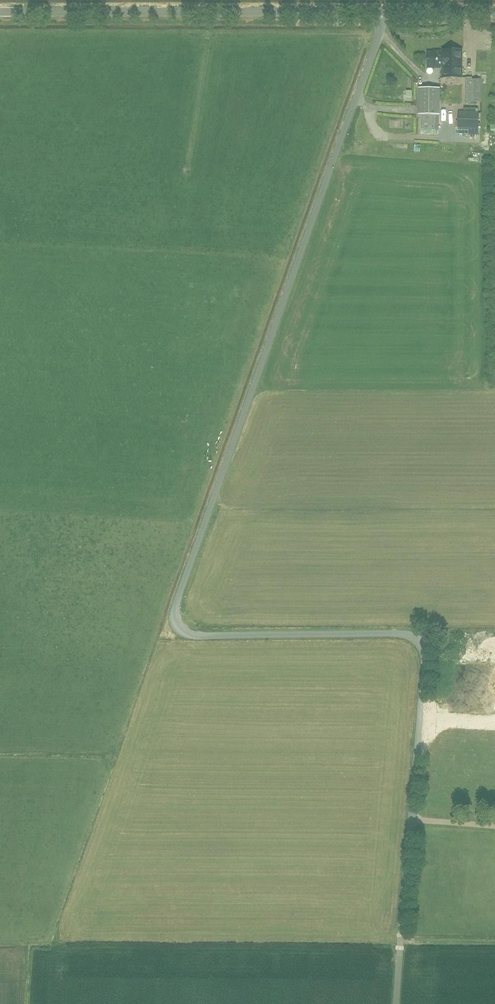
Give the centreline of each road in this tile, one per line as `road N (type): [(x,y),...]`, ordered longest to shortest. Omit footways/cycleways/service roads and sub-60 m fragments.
road 1 (unclassified): [(397,1003),(424,648),(402,634),(193,635),(175,613),(383,12)]
road 2 (unclassified): [(383,12),(0,12)]

